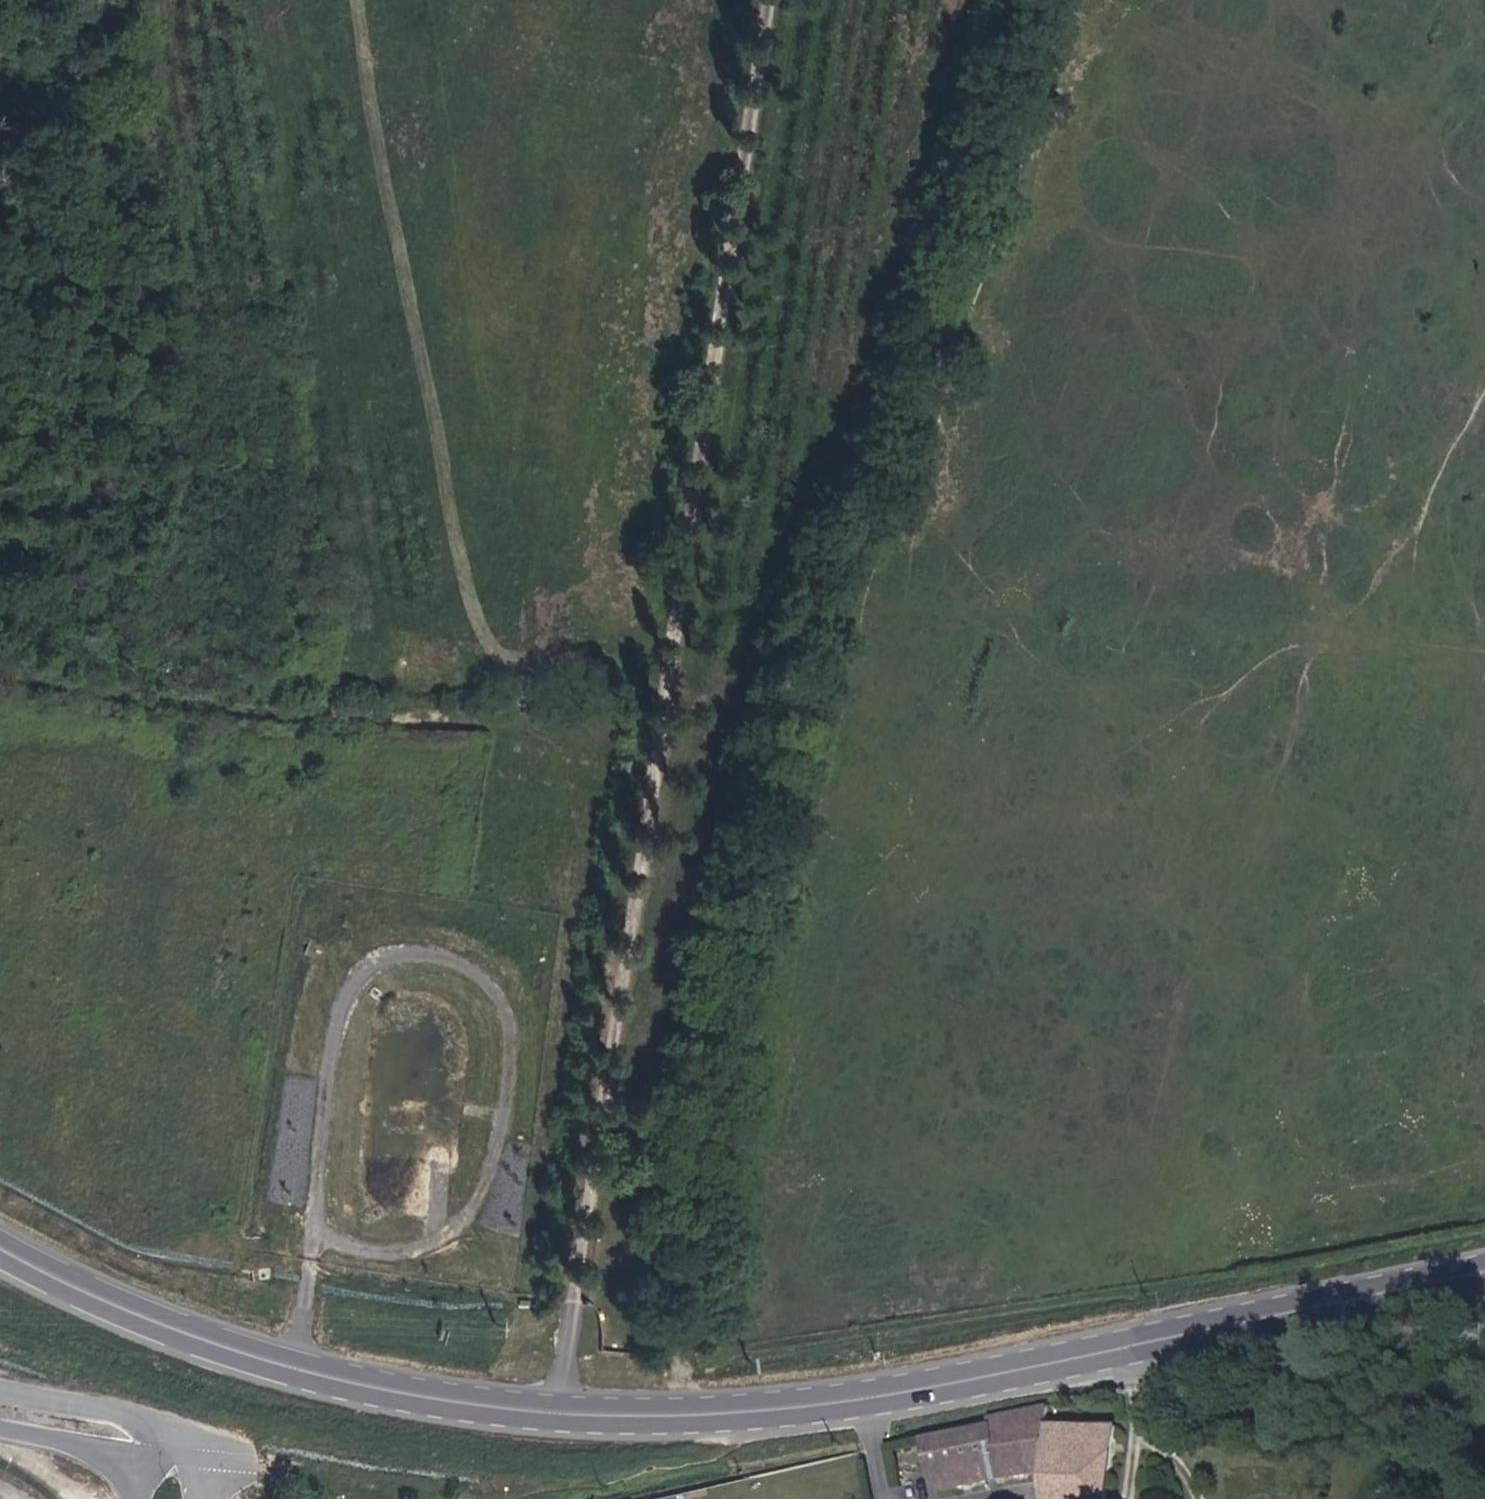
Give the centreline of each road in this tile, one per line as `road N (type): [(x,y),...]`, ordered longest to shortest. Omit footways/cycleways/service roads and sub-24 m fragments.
road 1 (primary): [(0,1243),(196,1334),(377,1387),(583,1411),(769,1408),(912,1387),(1484,1271)]
road 2 (unclassified): [(0,1430),(145,1454)]
road 3 (unclassified): [(144,1419),(0,1394)]

